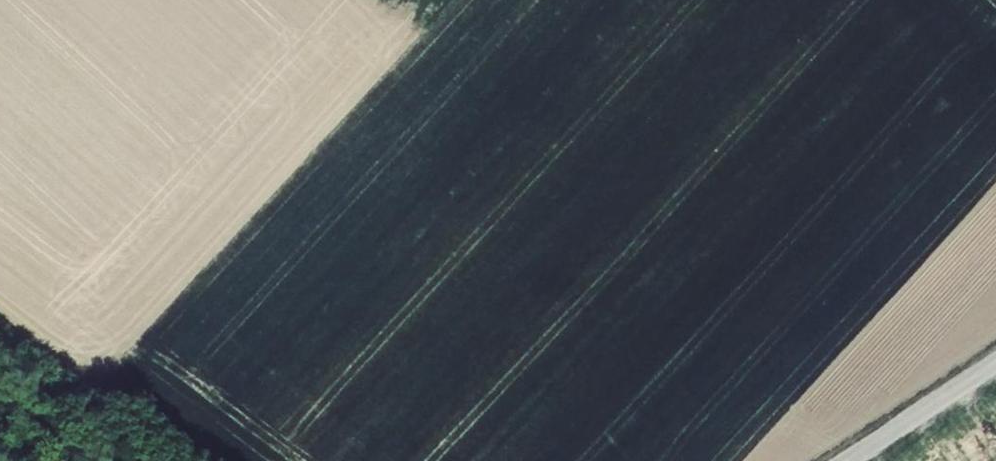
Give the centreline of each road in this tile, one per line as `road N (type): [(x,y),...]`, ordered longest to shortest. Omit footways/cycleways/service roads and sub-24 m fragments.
road 1 (residential): [(995,361),(851,460)]

